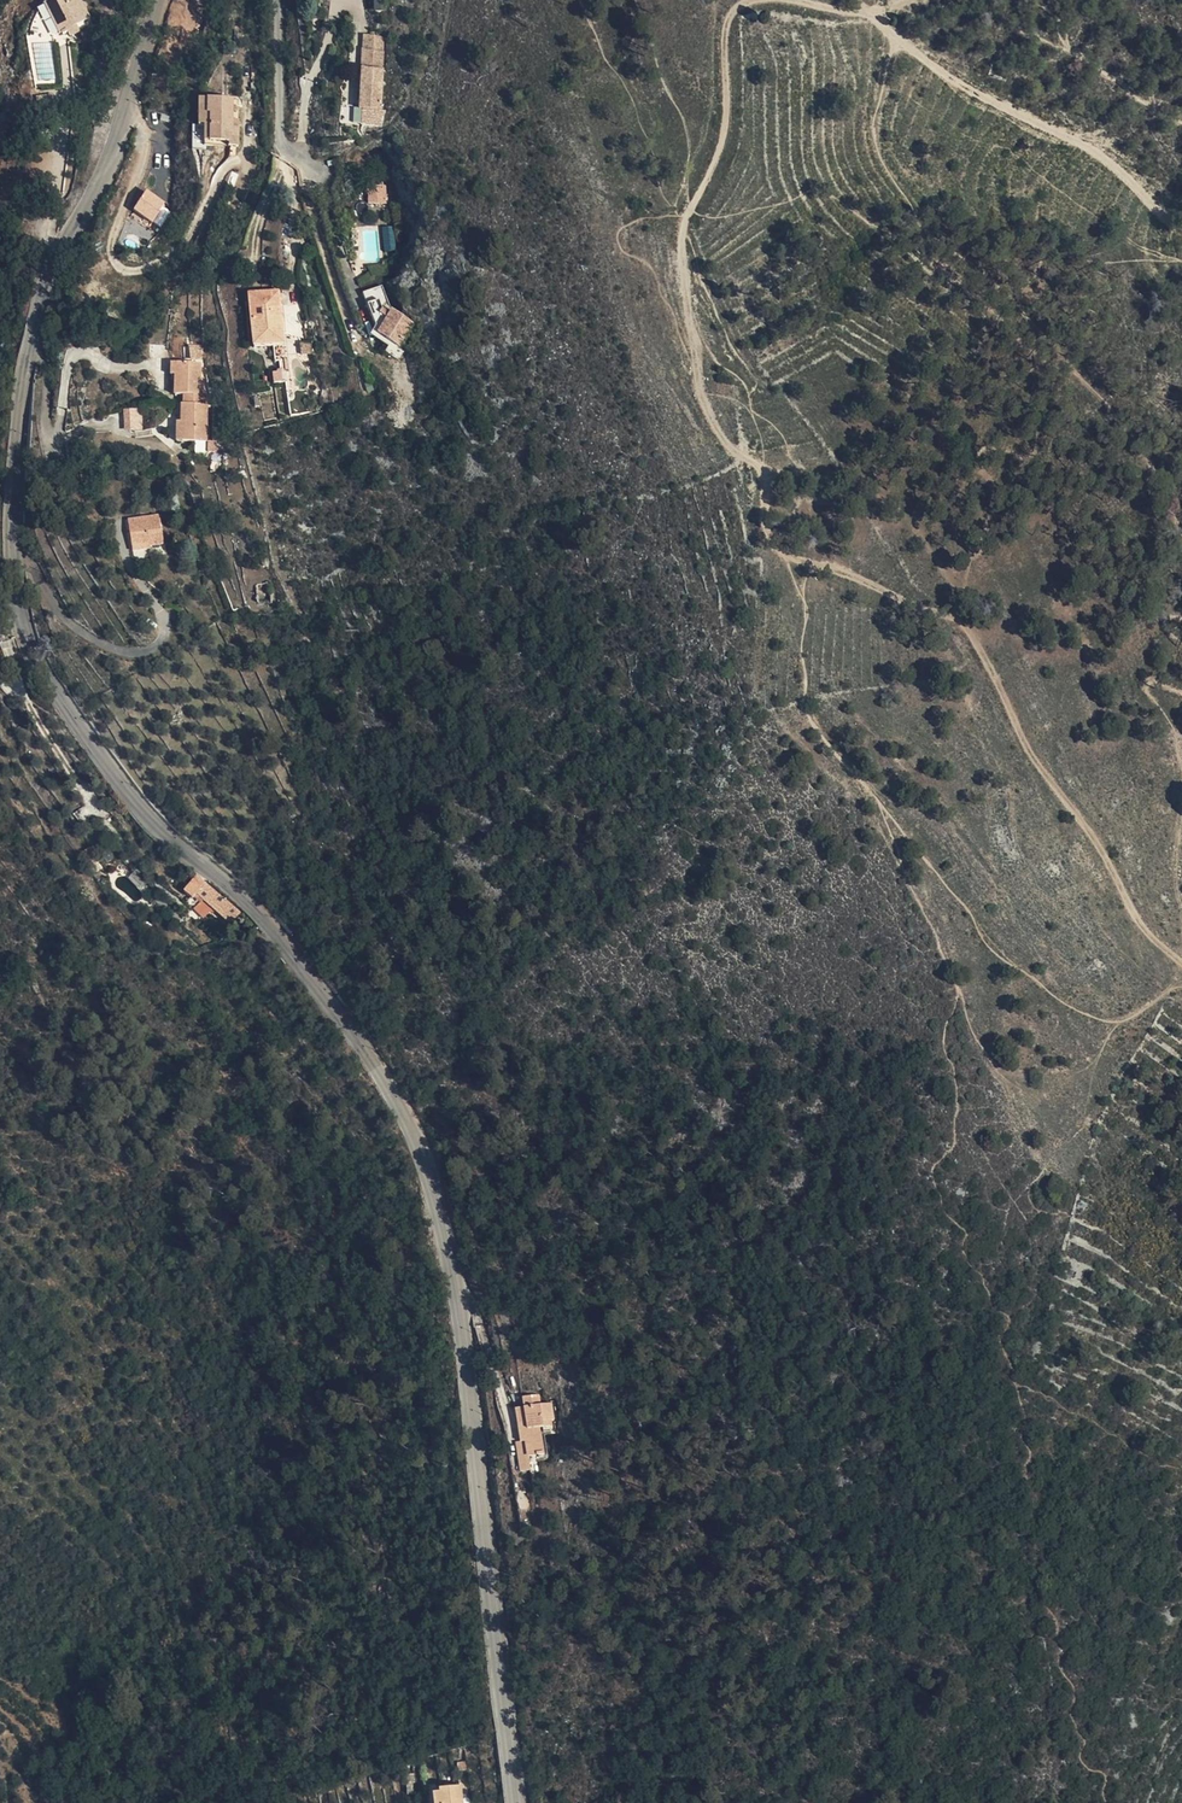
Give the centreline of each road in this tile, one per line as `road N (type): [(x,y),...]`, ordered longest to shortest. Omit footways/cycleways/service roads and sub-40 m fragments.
road 1 (tertiary): [(155,0),(126,109),(44,308),(11,447),(17,609),(31,652),(91,750),(286,944),(389,1085),(429,1173),(456,1289),(518,1802)]
road 2 (track): [(1181,962),(1142,925),(1104,849),(1029,748),(974,636),(962,621),(782,549),(765,524),(764,471),(740,456),(707,411),(682,245),(725,119),(727,24),(741,5),(757,0)]
road 3 (track): [(787,0),(872,16),(950,77),(1084,144),(1181,227)]
road 4 (residential): [(276,0),(279,137),(327,187)]

